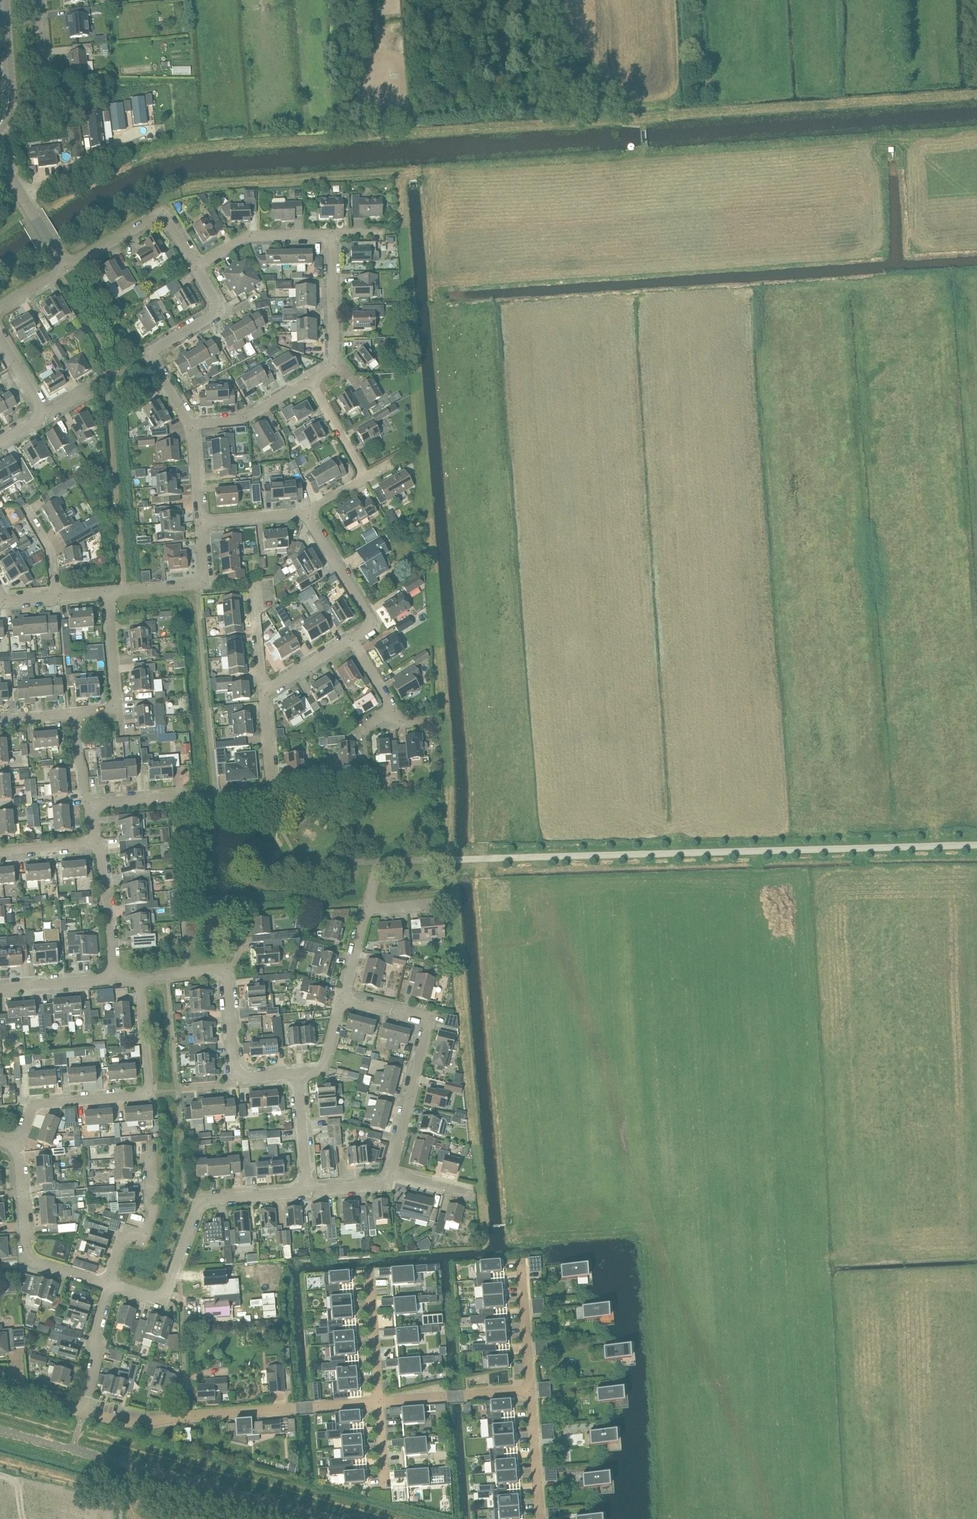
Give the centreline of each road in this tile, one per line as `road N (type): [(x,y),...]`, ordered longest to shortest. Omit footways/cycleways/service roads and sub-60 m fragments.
road 1 (unclassified): [(366,909),(379,861),(976,844)]
road 2 (residential): [(91,804),(266,794),(263,691)]
road 3 (residential): [(17,1145),(35,1105),(147,1090),(139,976)]
road 4 (residential): [(108,1284),(163,1296),(201,1203),(307,1191)]
road 5 (residential): [(391,1173),(427,1023),(419,1014),(343,1000)]
road 6 (track): [(0,1464),(204,1518)]
road 7 (unclassified): [(83,1412),(143,1422),(291,1408)]
road 8 (residential): [(190,424),(152,357),(216,309),(196,267)]
road 9 (residential): [(17,1145),(28,1259),(108,1284)]
road 10 (residential): [(240,1075),(226,975),(139,976)]
road 11 (residential): [(196,267),(168,219),(158,216),(66,268)]
road 12 (residential): [(310,380),(334,364),(331,234)]
road 13 (residential): [(379,1401),(531,1390)]
road 14 (residential): [(109,591),(202,579),(199,522)]
road 15 (residential): [(352,638),(366,628),(366,614),(305,512)]
road 16 (residential): [(108,1284),(120,1243),(147,1229),(154,1211),(151,1154)]
road 17 (residential): [(22,194),(66,177),(133,133),(154,130)]
road 18 (residential): [(196,267),(246,236),(331,234)]
road 19 (residential): [(114,978),(94,841)]
road 20 (residential): [(379,1401),(369,1270)]
road 21 (residential): [(190,424),(240,420),(310,380)]
road 22 (residential): [(83,1412),(108,1284)]
road 23 (residential): [(531,1390),(521,1261)]
road 24 (residential): [(540,1518),(531,1390)]
road 25 (tertiary): [(0,123),(9,101),(4,0)]

